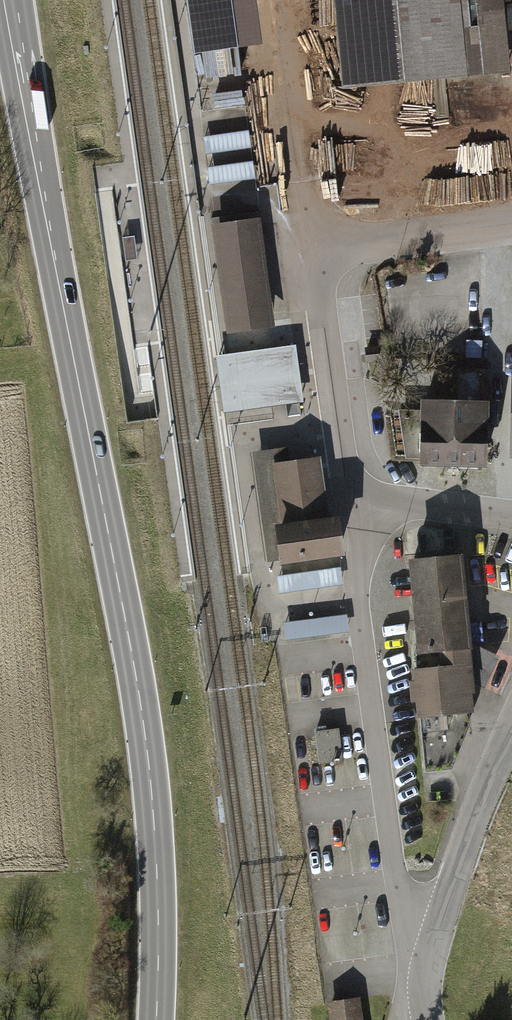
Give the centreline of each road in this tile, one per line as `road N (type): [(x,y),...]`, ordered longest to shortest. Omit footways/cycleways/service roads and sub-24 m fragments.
road 1 (secondary): [(11,0),(148,756),(155,1019)]
road 2 (residential): [(435,940),(409,919),(392,860),(355,585),(374,498)]
road 3 (residential): [(314,251),(344,475),(374,498)]
road 4 (residential): [(314,251),(268,0)]
road 5 (residential): [(435,940),(511,731)]
road 6 (residential): [(511,224),(314,251)]
road 7 (residential): [(374,498),(511,515)]

